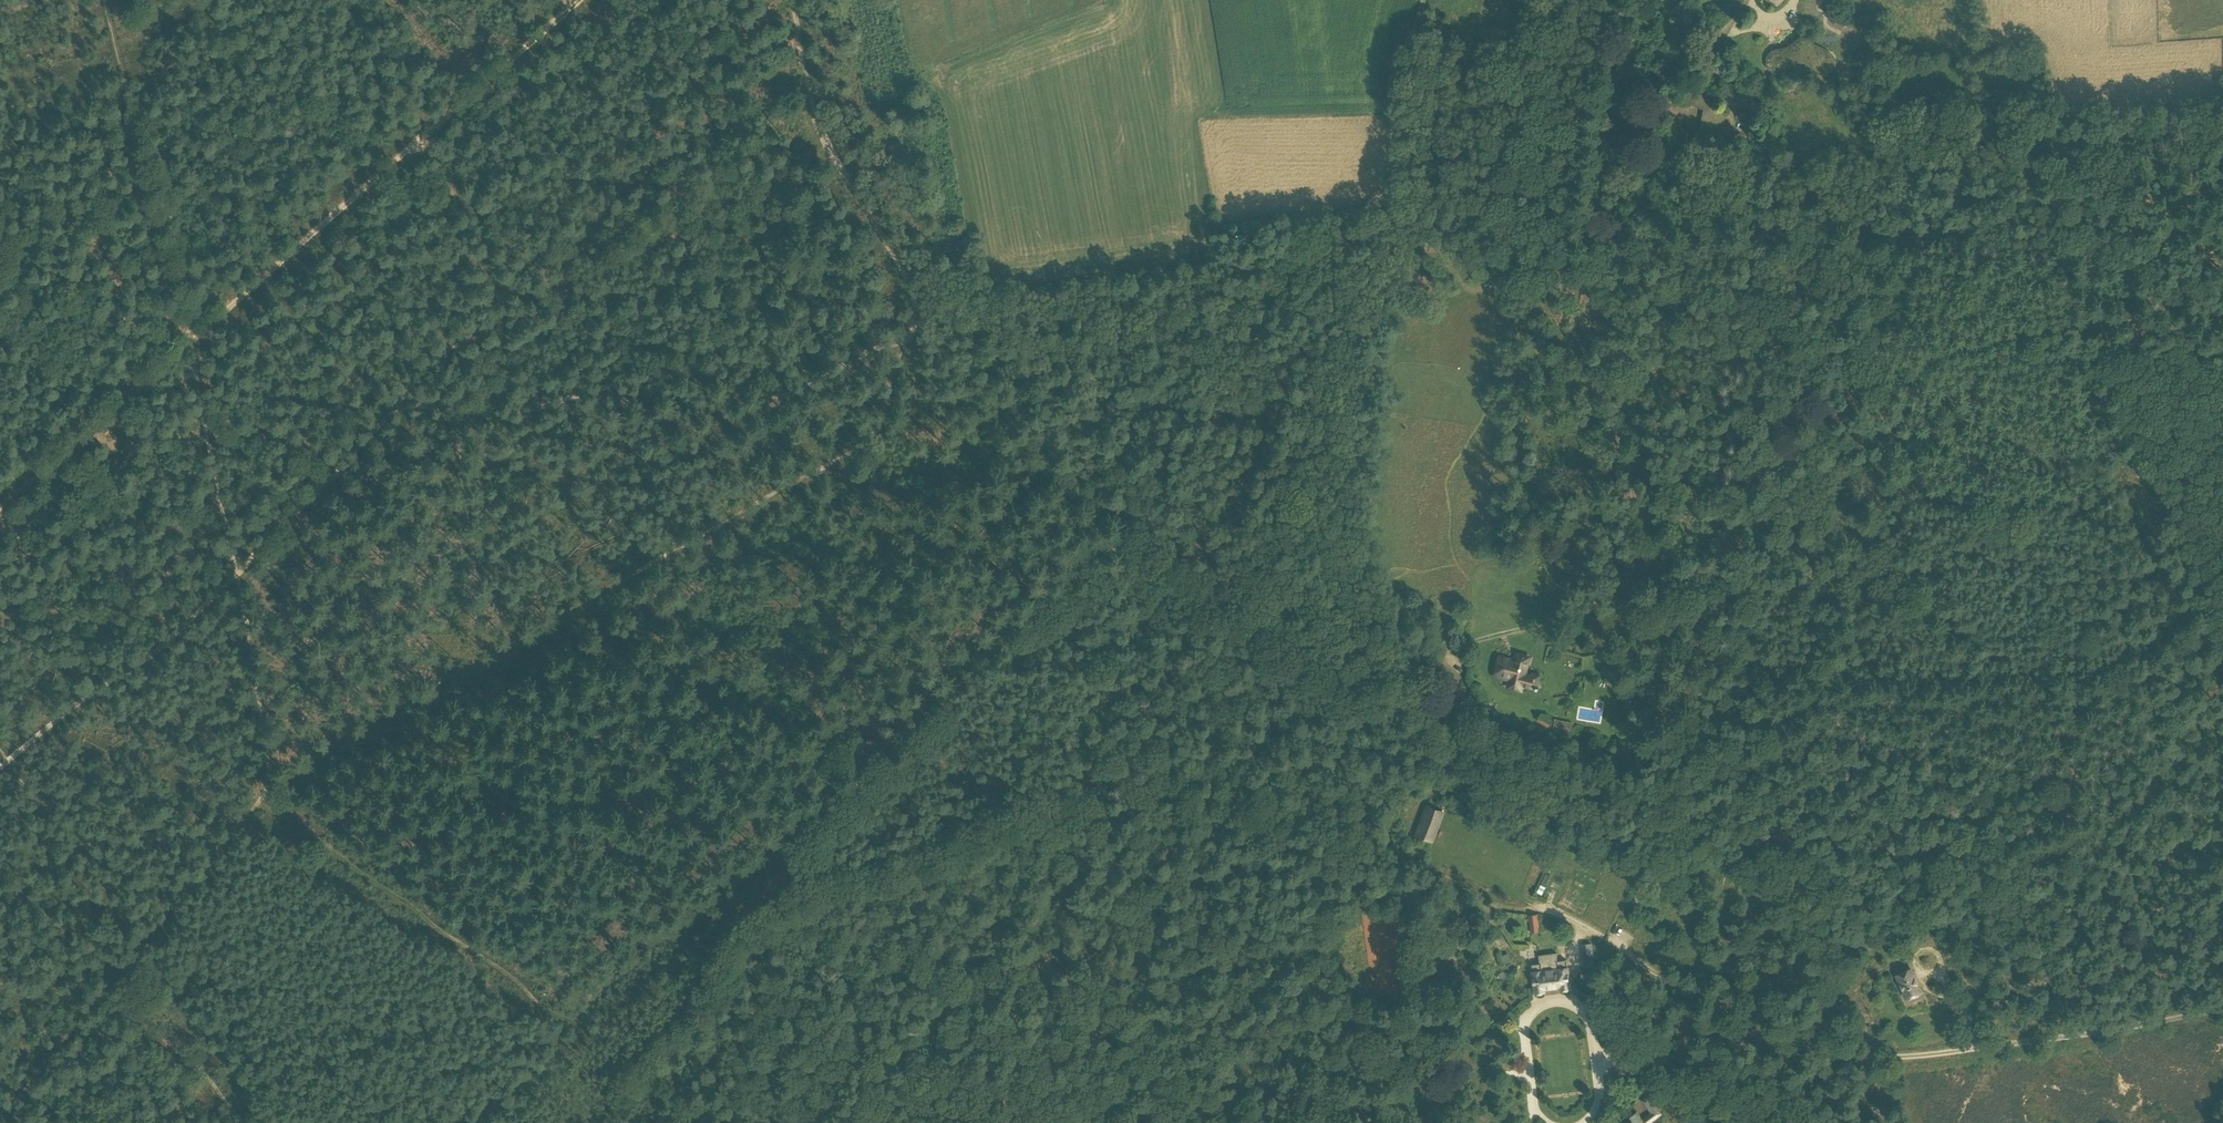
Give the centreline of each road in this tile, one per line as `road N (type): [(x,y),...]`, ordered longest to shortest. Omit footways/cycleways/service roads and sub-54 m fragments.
road 1 (track): [(260,795),(577,1023),(647,1059),(694,1016),(733,937),(770,908),(955,846),(1045,802),(1163,770),(1275,804),(1507,906),(1568,918),(1684,996),(1746,1026),(1854,1058),(2026,1041)]
road 2 (track): [(786,0),(815,118),(910,282),(914,326),(905,338),(770,396),(742,372),(707,367),(614,383),(520,413),(399,408),(145,659),(0,766)]
road 3 (track): [(2222,350),(2141,323),(1922,364),(1820,645),(1812,680),(1822,712),(1849,728),(2043,779),(2068,736),(2076,558)]
road 4 (track): [(1747,0),(1644,128),(1647,202),(1668,246),(1618,291),(1596,349),(1591,389),(1625,454),(1651,560),(1596,605),(1469,645)]
road 5 (track): [(102,0),(190,345),(274,778)]
road 6 (track): [(905,338),(876,431),(864,444),(274,778)]
road 7 (track): [(905,338),(949,390),(966,390),(1039,369),(1247,343),(1278,325),(1304,295),(1352,269),(1384,232),(1424,0)]
road 8 (track): [(580,0),(0,507)]
road 9 (track): [(1975,0),(1978,70),(1995,108),(2019,137),(2101,198),(2222,309)]
road 10 (track): [(2043,779),(2039,819),(2006,910),(2000,1044)]
road 11 (track): [(0,749),(135,949)]
road 12 (track): [(274,778),(124,961)]
road 13 (track): [(2076,558),(2077,329)]
road 14 (track): [(124,961),(0,1122)]
road 15 (track): [(124,961),(244,1122)]
road 16 (unclassified): [(2026,1041),(2222,1009)]

